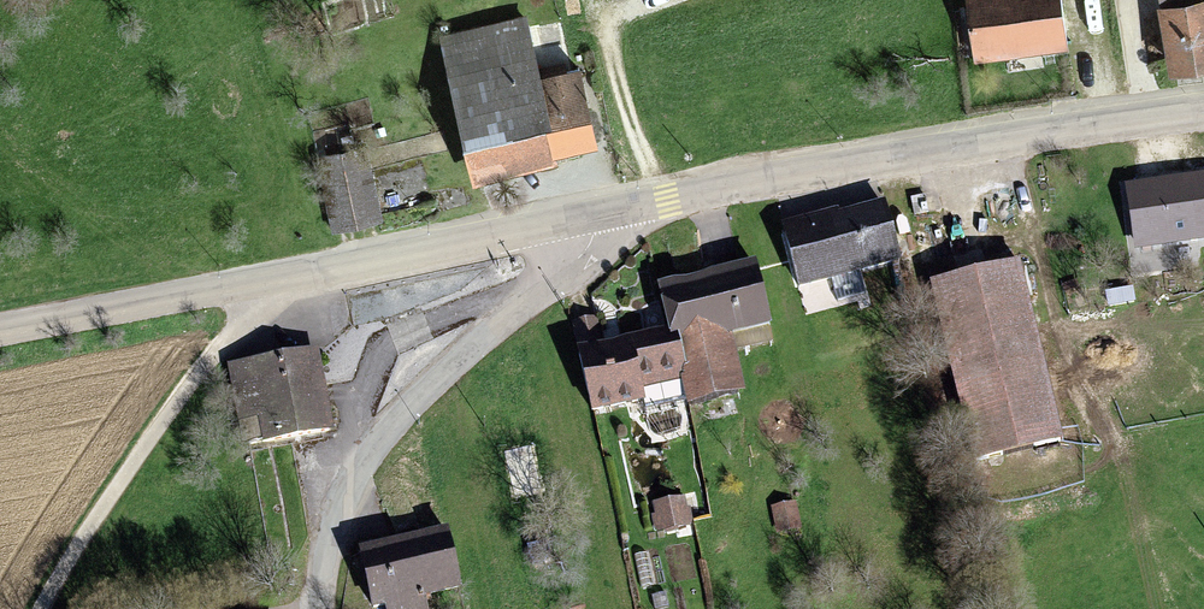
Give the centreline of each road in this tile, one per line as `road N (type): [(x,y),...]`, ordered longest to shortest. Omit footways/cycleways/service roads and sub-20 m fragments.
road 1 (secondary): [(590,216),(976,140),(1203,112)]
road 2 (secondary): [(0,331),(590,216)]
road 3 (unclassified): [(323,608),(337,498),(399,414),(586,249),(590,216)]
road 4 (track): [(274,278),(154,434),(40,608)]

